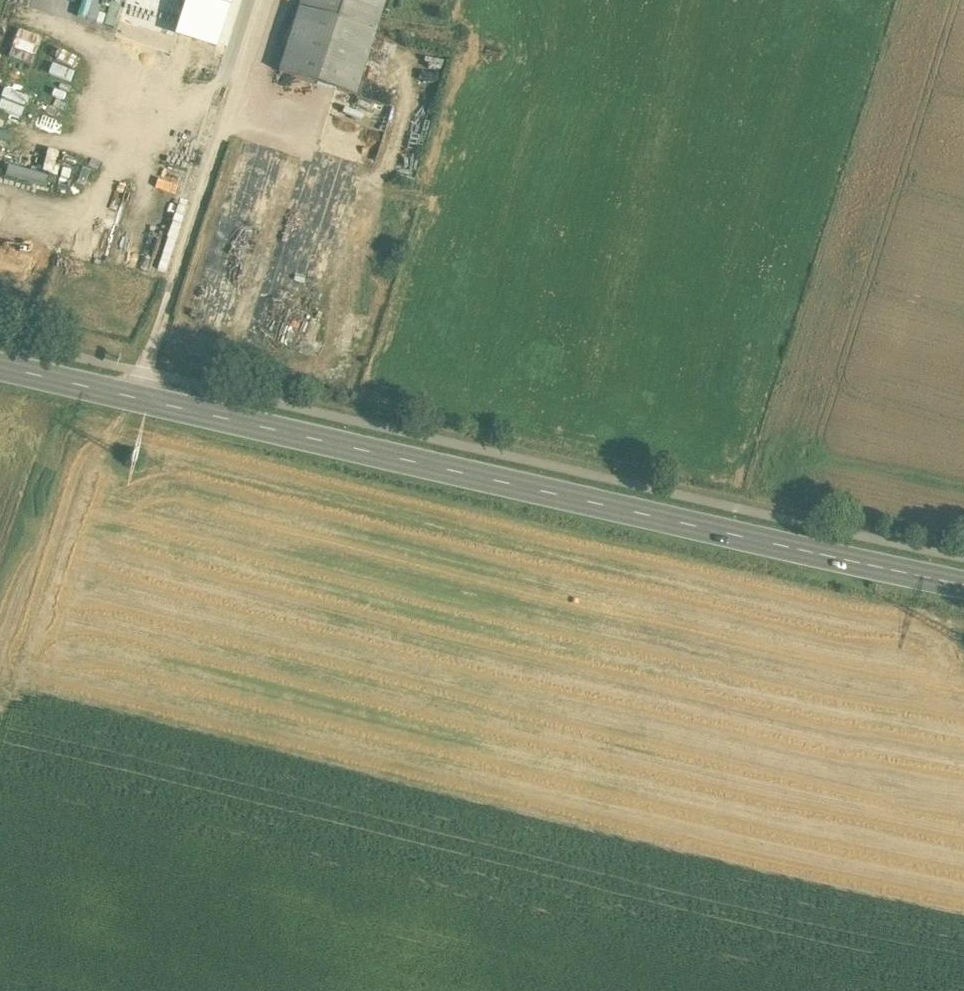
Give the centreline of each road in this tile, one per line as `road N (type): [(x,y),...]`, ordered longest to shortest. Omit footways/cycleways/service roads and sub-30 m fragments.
road 1 (secondary): [(963,588),(0,369)]
road 2 (track): [(135,402),(262,0)]

